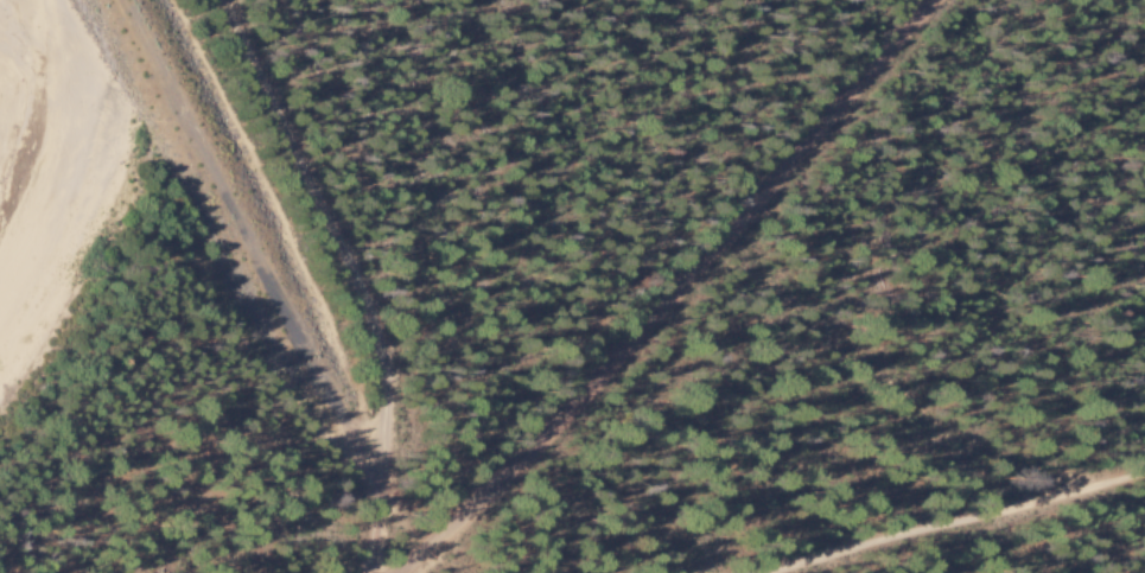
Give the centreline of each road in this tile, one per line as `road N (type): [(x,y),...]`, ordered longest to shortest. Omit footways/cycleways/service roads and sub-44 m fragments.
road 1 (residential): [(933,0),(516,464),(399,572)]
road 2 (residential): [(365,572),(382,452),(379,330),(227,0)]
road 3 (track): [(762,572),(1144,474)]

